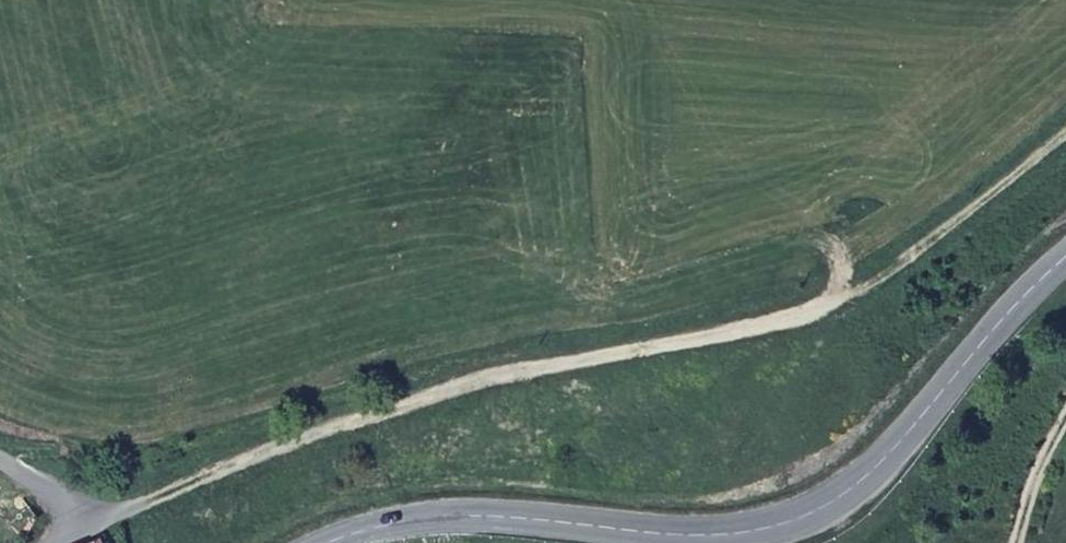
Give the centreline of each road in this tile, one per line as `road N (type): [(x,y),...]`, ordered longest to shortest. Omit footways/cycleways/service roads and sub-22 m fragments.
road 1 (track): [(1065,150),(893,271),(280,451),(45,542)]
road 2 (secondary): [(333,542),(359,527),(520,516),(708,537),(824,516),(1065,267)]

